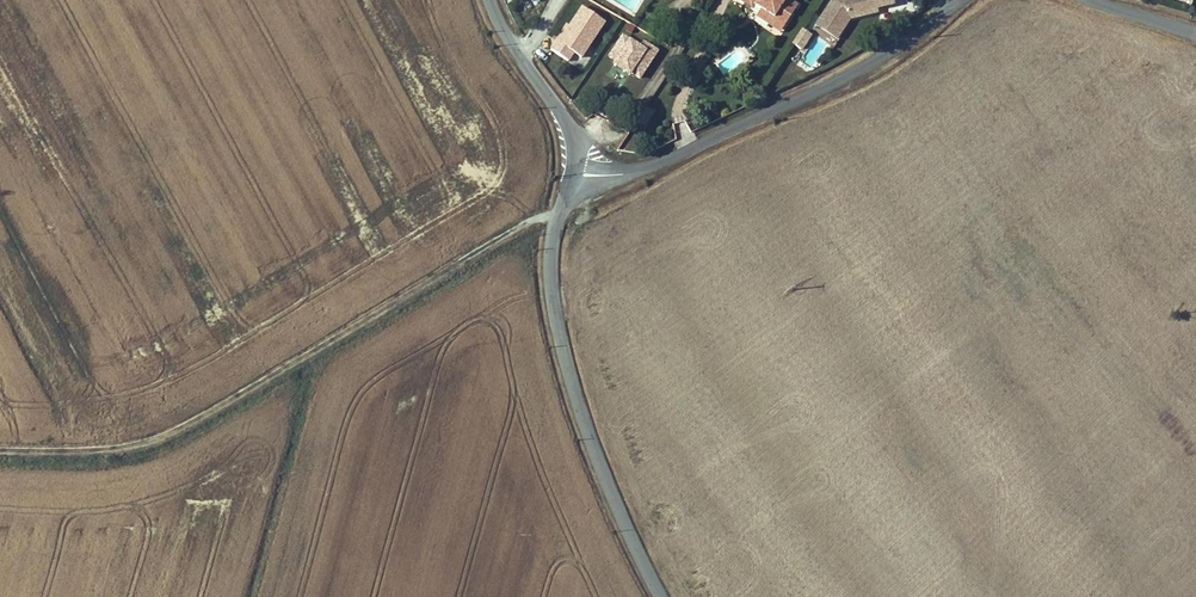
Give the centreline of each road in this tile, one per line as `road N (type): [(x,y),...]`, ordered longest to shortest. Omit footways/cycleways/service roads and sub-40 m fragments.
road 1 (track): [(0,449),(132,440),(212,410),(535,221),(557,217)]
road 2 (unclassified): [(576,173),(557,217),(549,271),(568,381),(663,596)]
road 3 (unclassified): [(576,173),(628,172),(668,159),(889,53),(962,0)]
road 4 (unclassified): [(492,0),(573,140),(576,173)]

